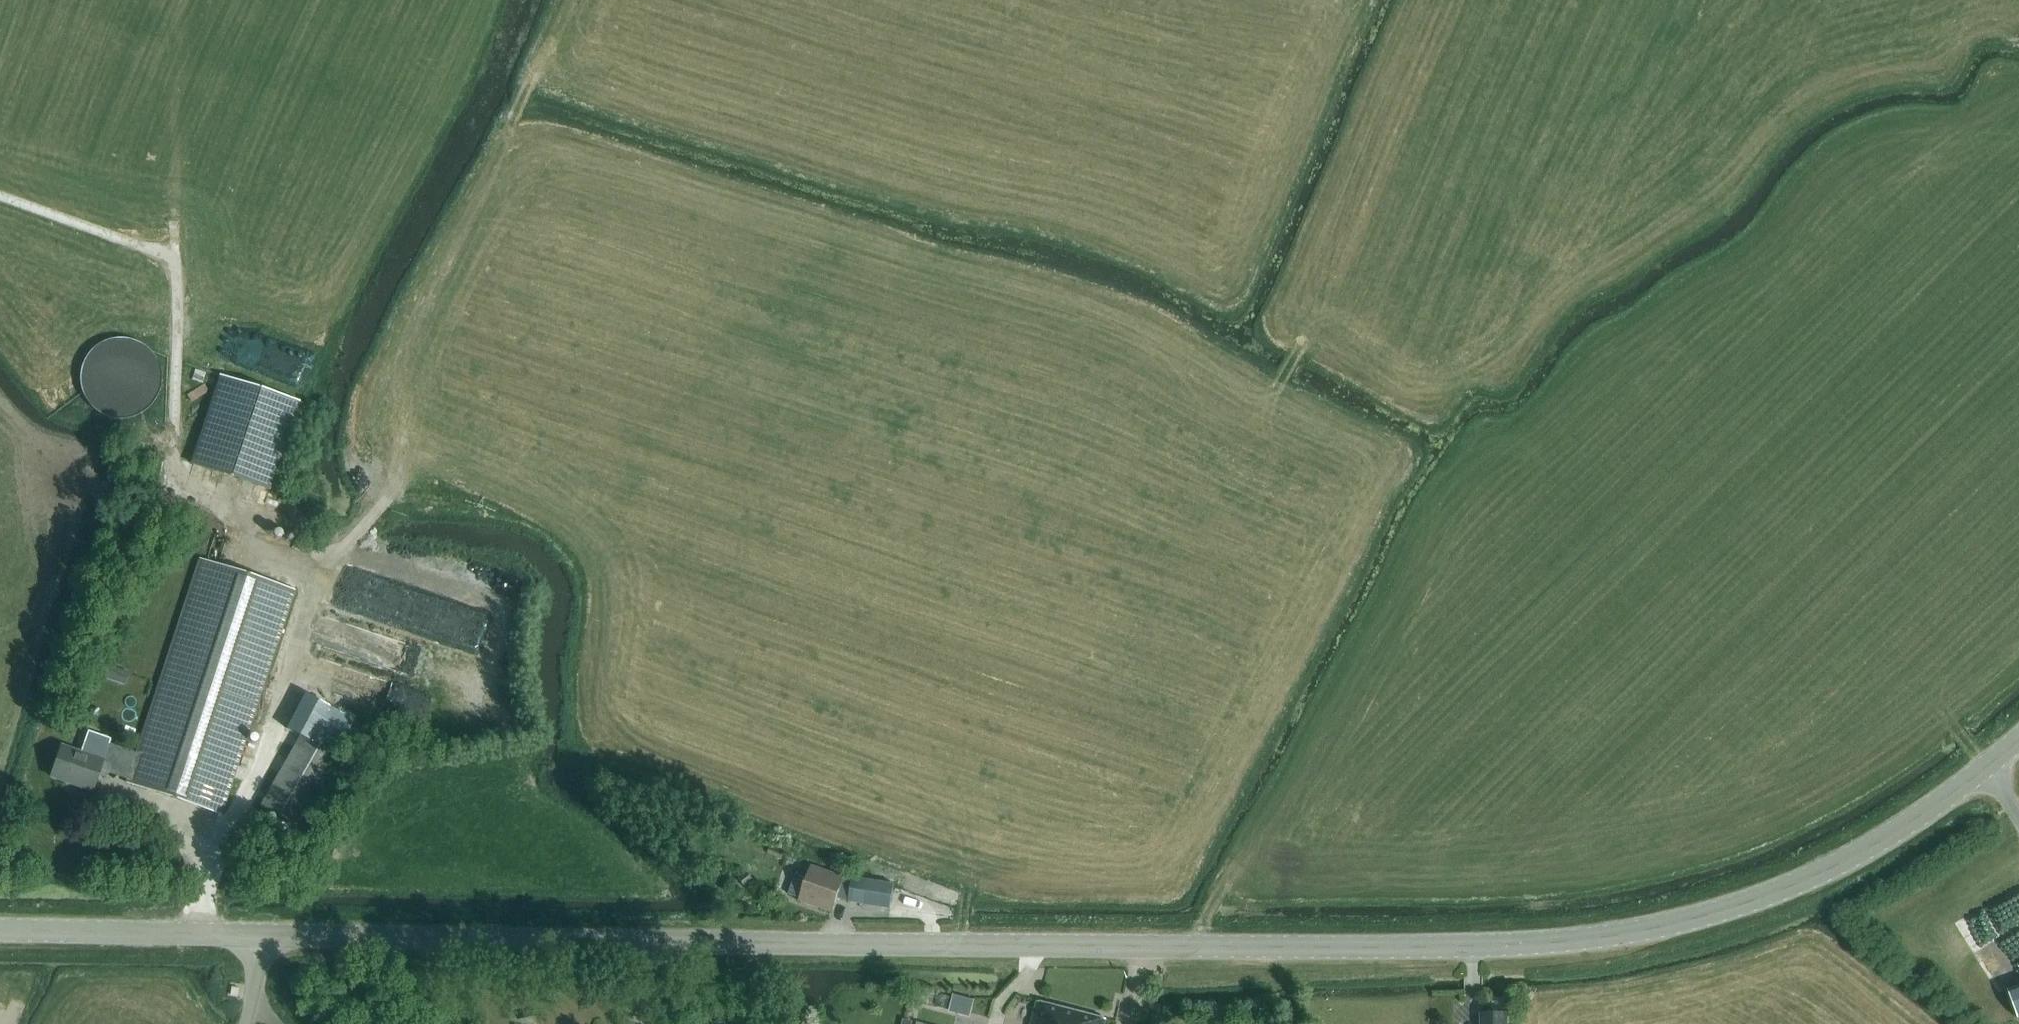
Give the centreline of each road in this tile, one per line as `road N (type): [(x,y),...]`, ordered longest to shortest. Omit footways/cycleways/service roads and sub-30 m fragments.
road 1 (secondary): [(2018,737),(1908,823),(1795,882),(1648,928),(1560,940),(870,943),(0,929)]
road 2 (track): [(0,195),(175,257),(173,470),(304,576),(316,600)]
road 3 (track): [(393,493),(354,538),(304,576)]

